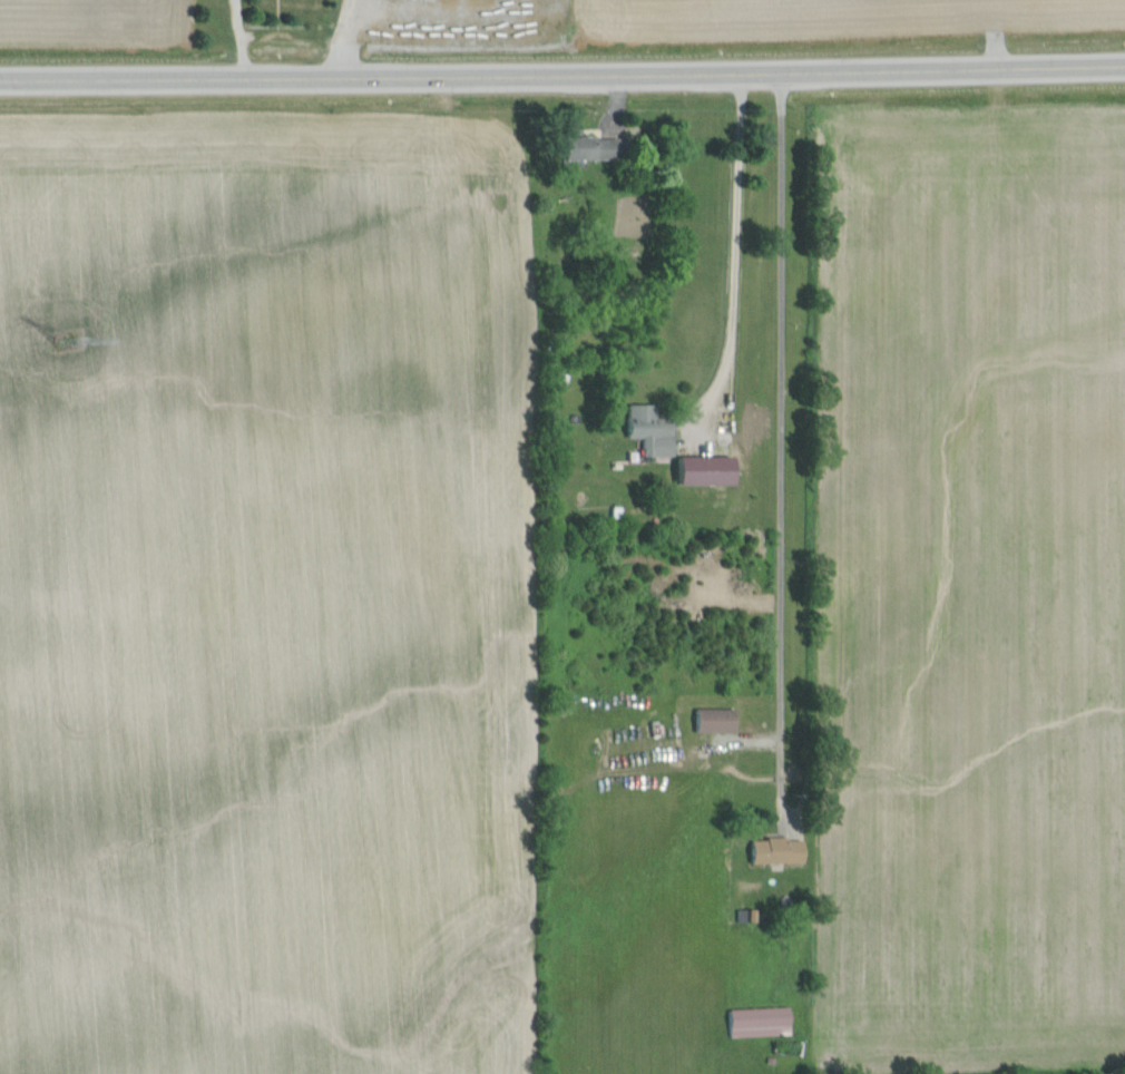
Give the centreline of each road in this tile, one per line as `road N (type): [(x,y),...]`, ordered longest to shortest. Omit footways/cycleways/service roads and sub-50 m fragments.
road 1 (secondary): [(0,80),(1124,63)]

